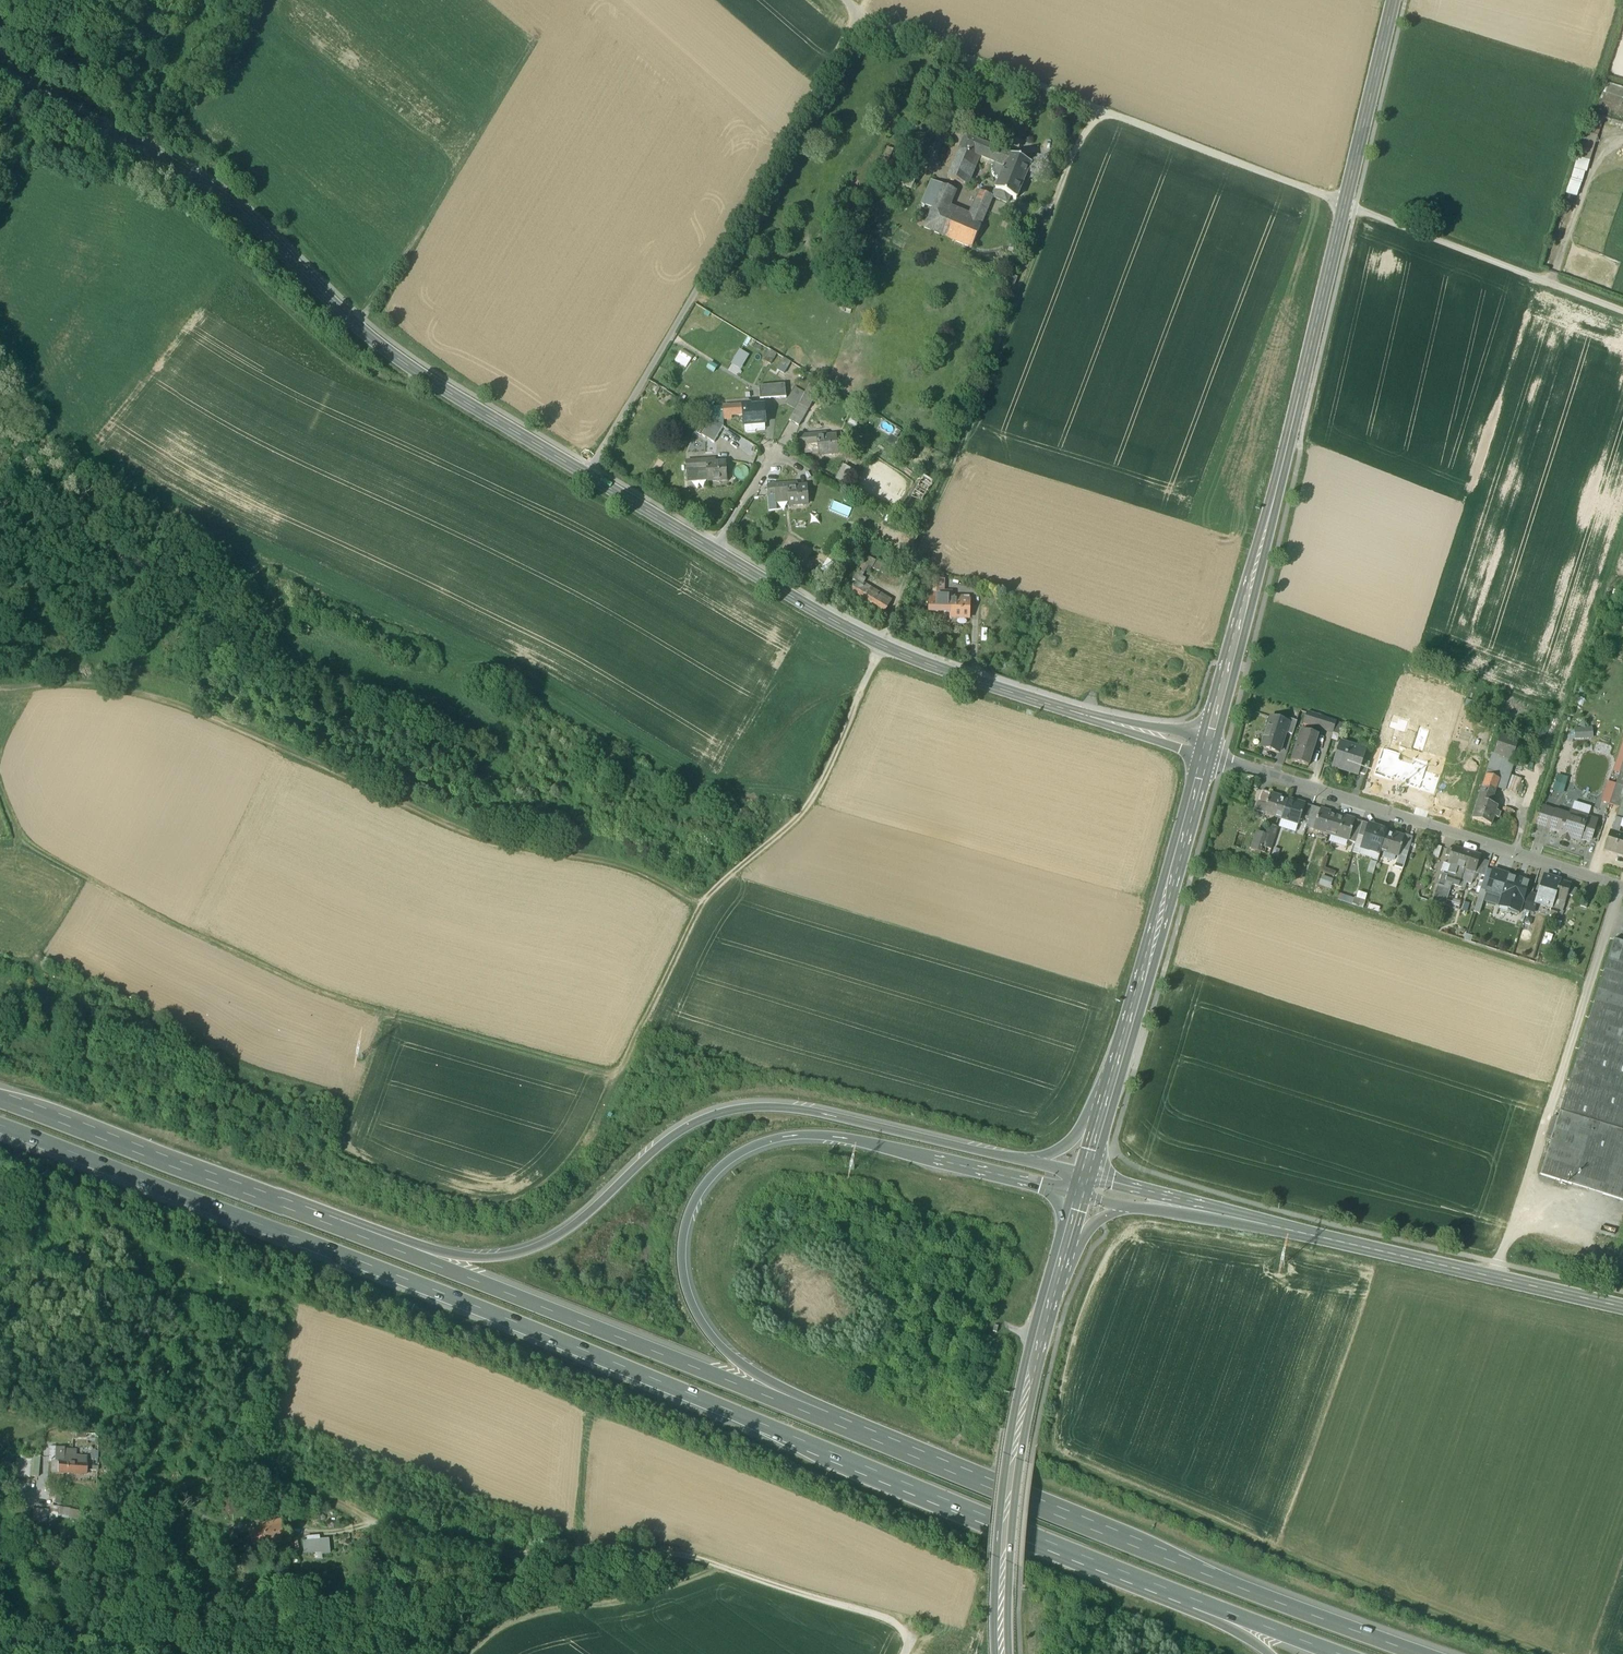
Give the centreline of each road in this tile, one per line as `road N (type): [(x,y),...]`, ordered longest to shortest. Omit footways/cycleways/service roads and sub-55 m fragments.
road 1 (secondary): [(1207,751),(920,662),(821,614),(390,350),(208,181),(0,74)]
road 2 (track): [(881,644),(817,794),(705,900),(596,1134),(568,1166),(519,1195),(490,1201),(453,1194),(360,1158),(346,1131),(356,1099),(164,1047),(44,973),(0,963)]
road 3 (motorway): [(0,1130),(521,1321),(1183,1594)]
road 4 (motorway): [(1028,1163),(774,1111),(723,1118),(689,1133),(576,1233),(511,1260),(434,1249),(310,1212)]
road 5 (secondary): [(1207,751),(1262,556),(1394,0)]
road 6 (track): [(705,900),(658,866),(489,837),(164,694),(128,684),(0,686)]
road 7 (motorway): [(848,1424),(721,1336),(703,1304),(689,1247),(701,1201),(716,1183),(763,1149),(818,1142),(899,1150),(1060,1188),(1083,1185)]
road 8 (track): [(616,1081),(288,985),(29,848),(16,838),(0,795)]
road 9 (motorway): [(1425,1653),(1208,1575),(848,1424)]
road 10 (track): [(904,1653),(907,1639),(891,1622),(671,1553),(462,1548),(382,1531),(340,1511)]
road 11 (motorway): [(848,1424),(310,1212)]
road 12 (track): [(588,474),(860,14)]
road 13 (track): [(1079,1462),(1533,1653)]
road 14 (track): [(425,374),(410,387),(359,367),(190,227),(22,137)]
road 15 (secondary): [(1622,1308),(1155,1203)]
road 16 (unclassified): [(1207,751),(1622,887)]
road 17 (track): [(1494,1279),(1617,885)]
road 18 (secondary): [(1003,1653),(1008,1505),(1062,1270)]
road 19 (secondary): [(1105,1094),(1207,751)]
road 20 (track): [(1052,208),(925,534)]
road 21 (track): [(358,324),(532,42)]
road 22 (motorway): [(310,1212),(0,1102)]
road 23 (track): [(1622,314),(1345,204)]
road 24 (track): [(1091,109),(869,22),(843,0)]
road 25 (track): [(474,1653),(505,1627),(629,1604),(721,1566)]
road 26 (track): [(305,1312),(259,1486),(340,1511)]
road 27 (track): [(452,177),(250,7)]
road 28 (track): [(419,229),(231,64)]
road 29 (motorway): [(1183,1594),(1342,1653)]
road 30 (track): [(1558,289),(1595,158),(1622,142)]
road 31 (track): [(578,1550),(585,1415)]
road 32 (secondary): [(1062,1270),(1100,1220),(1155,1203)]

